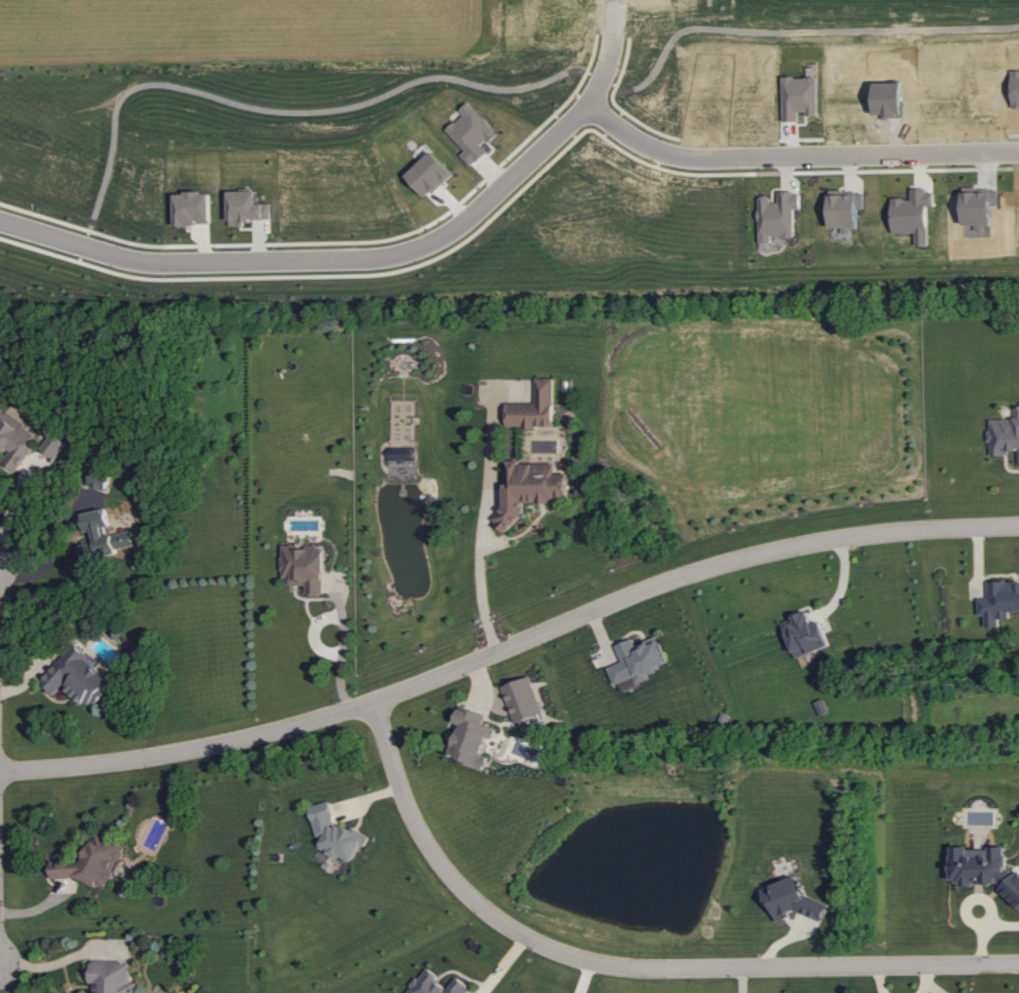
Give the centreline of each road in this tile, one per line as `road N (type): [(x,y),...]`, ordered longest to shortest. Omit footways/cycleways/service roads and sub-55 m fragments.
road 1 (residential): [(1018,526),(915,528),(778,547),(689,571),(320,717),(193,750),(0,768)]
road 2 (residential): [(372,701),(415,823),(444,869),(476,905),(538,946),(616,969),(1018,964)]
road 3 (residential): [(0,220),(164,264),(385,258),(431,244),(474,210),(587,103),(607,58)]
road 4 (residential): [(1018,150),(693,157),(650,146),(587,103)]

